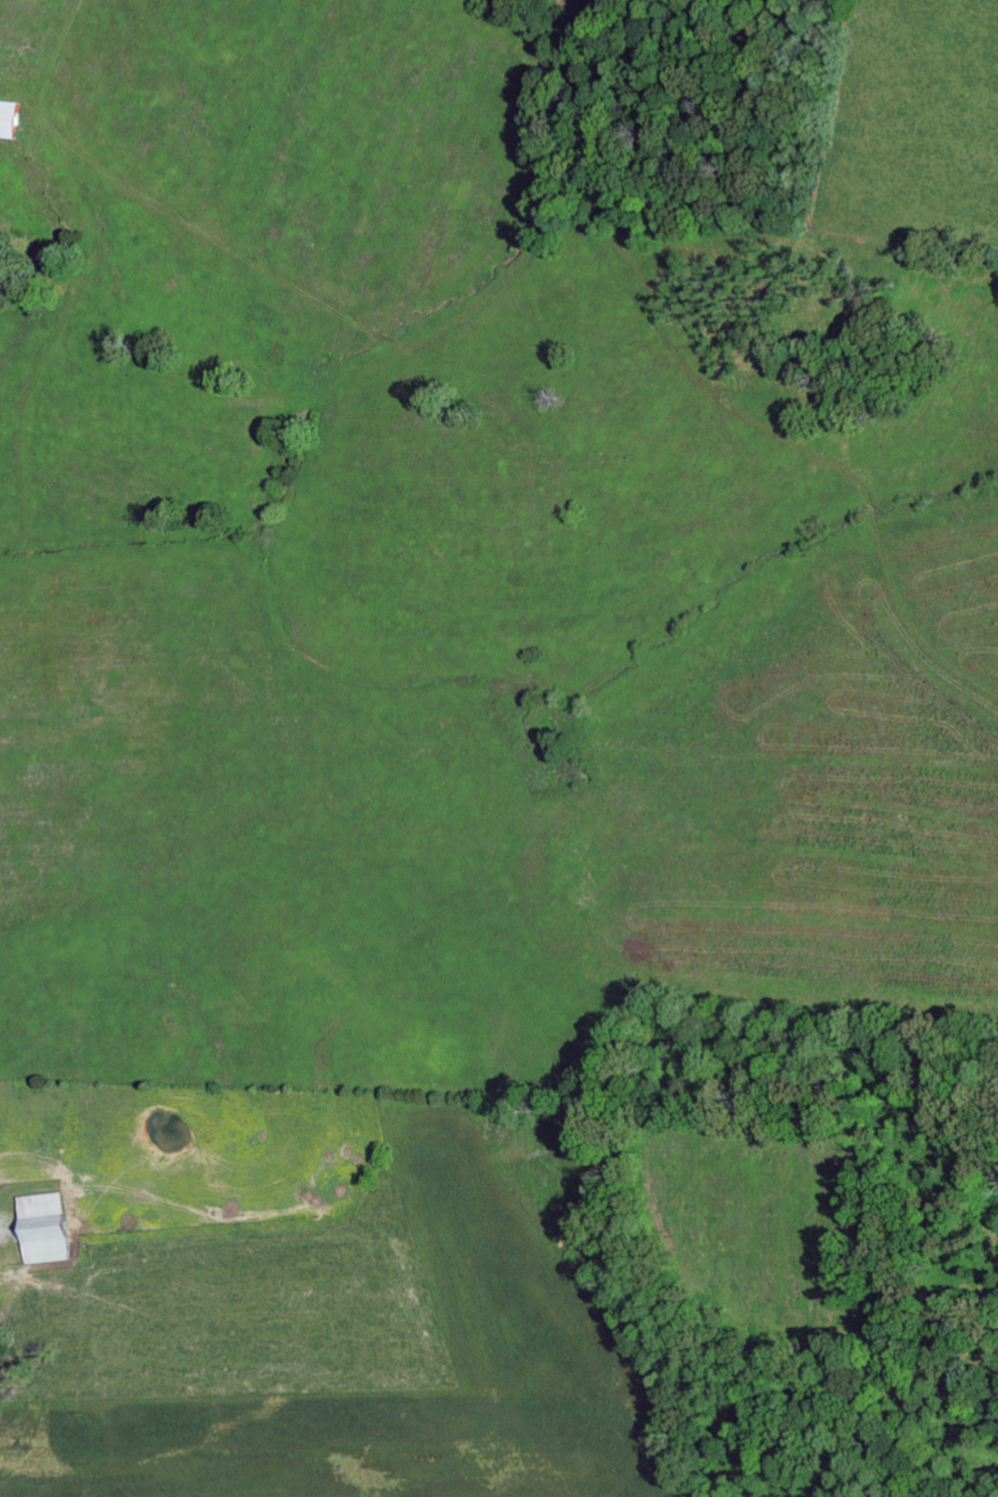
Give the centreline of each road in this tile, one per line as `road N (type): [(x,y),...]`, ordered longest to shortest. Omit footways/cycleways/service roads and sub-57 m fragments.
road 1 (residential): [(997,173),(817,185),(748,227)]

